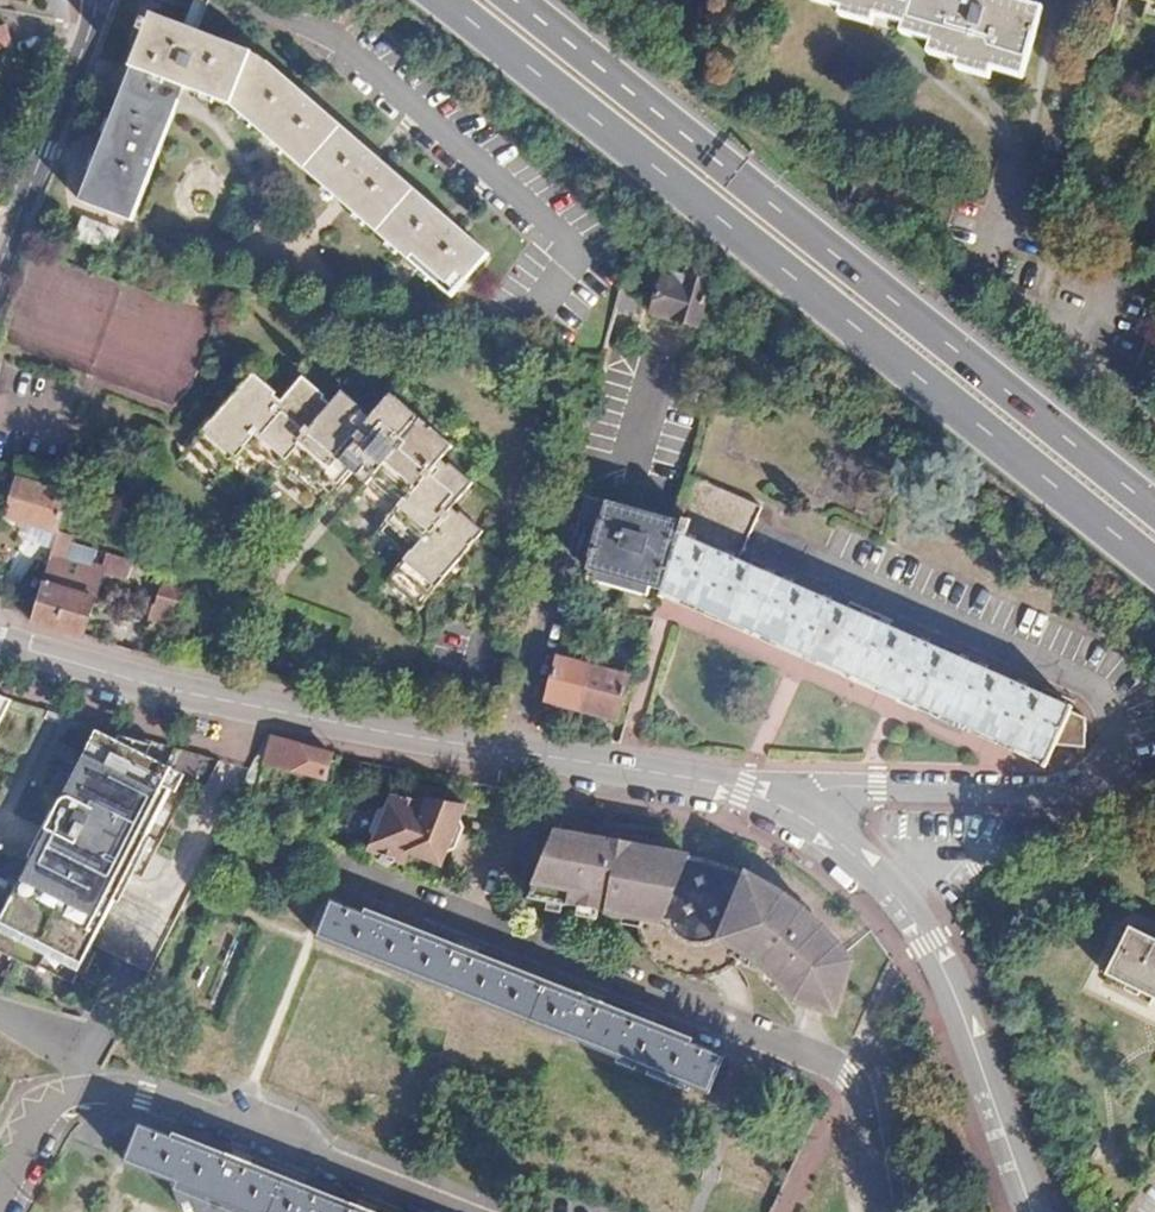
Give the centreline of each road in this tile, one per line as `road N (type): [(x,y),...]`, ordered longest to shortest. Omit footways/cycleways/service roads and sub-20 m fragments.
road 1 (tertiary): [(1031,1211),(970,1034),(927,945),(874,875),(811,824),(743,790),(338,725),(0,649)]
road 2 (primary): [(1154,519),(499,0)]
road 3 (primary): [(551,95),(1154,588)]
road 4 (residential): [(874,1211),(842,1076),(408,903)]
road 5 (residential): [(441,1211),(146,1096),(94,1090),(55,1112),(4,1211)]
road 6 (residential): [(85,0),(82,31),(0,243)]
road 7 (residential): [(949,287),(1154,444)]
road 8 (primary): [(423,0),(551,95)]
road 9 (primary): [(443,0),(551,95)]

